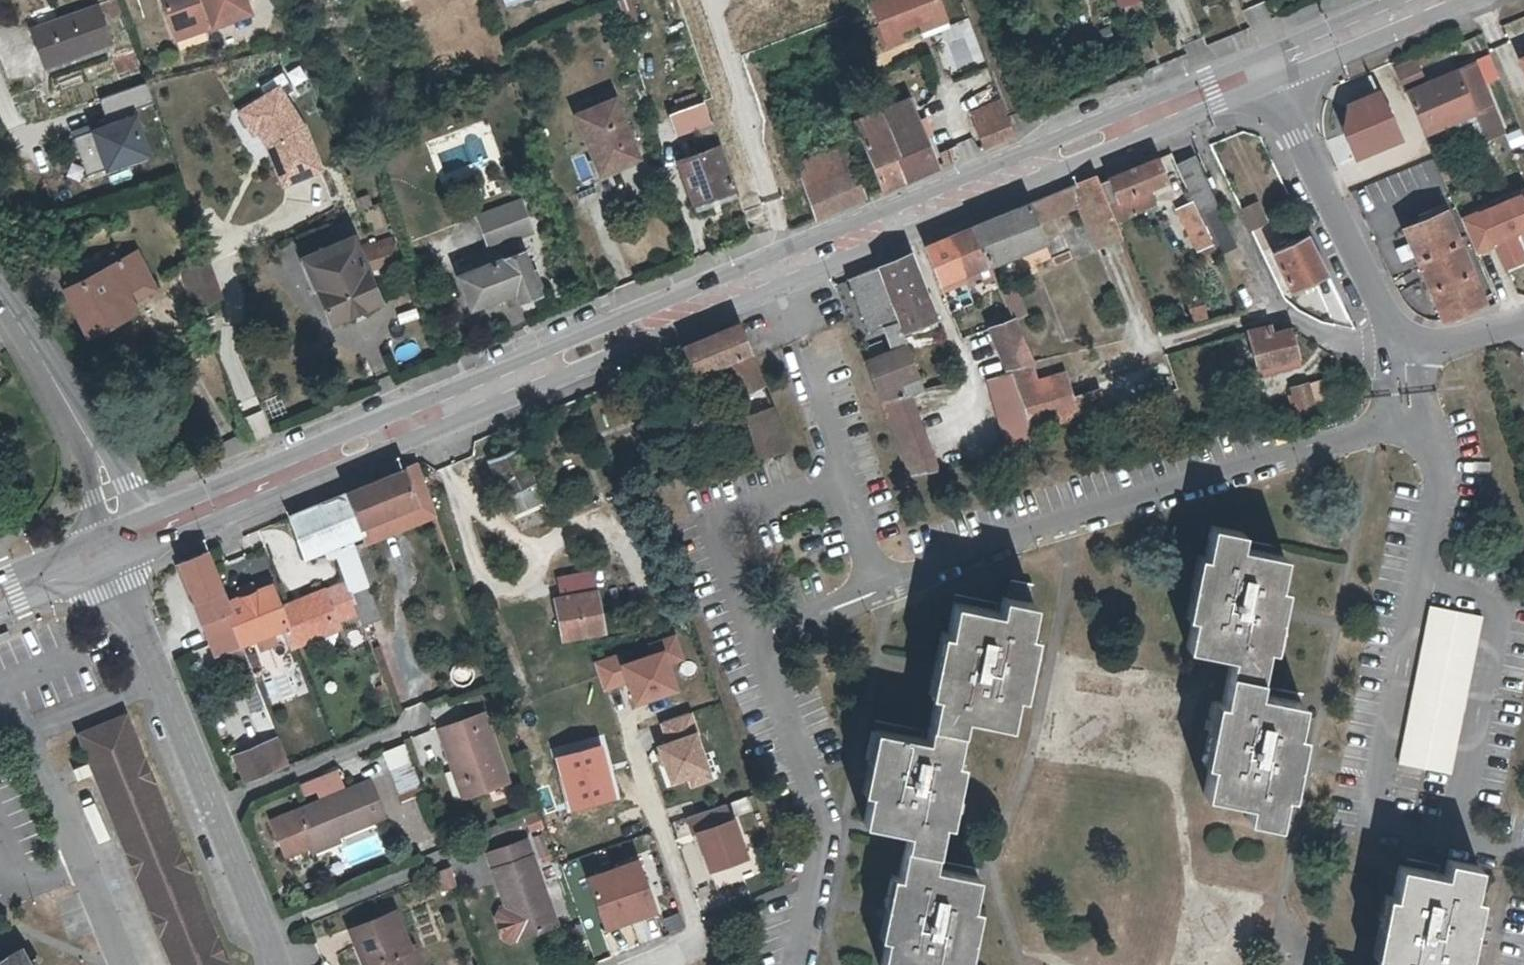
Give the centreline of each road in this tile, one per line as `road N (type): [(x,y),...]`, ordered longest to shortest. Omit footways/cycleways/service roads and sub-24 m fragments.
road 1 (primary): [(1274,72),(123,545)]
road 2 (residential): [(123,545),(133,604),(278,964)]
road 3 (residential): [(1274,72),(1397,351)]
road 4 (residential): [(0,298),(102,467),(123,545)]
road 5 (primary): [(1439,0),(1274,72)]
road 6 (residential): [(1272,300),(1287,318),(1397,351)]
road 7 (primary): [(123,545),(0,597)]
road 8 (residential): [(1397,351),(1523,320)]

